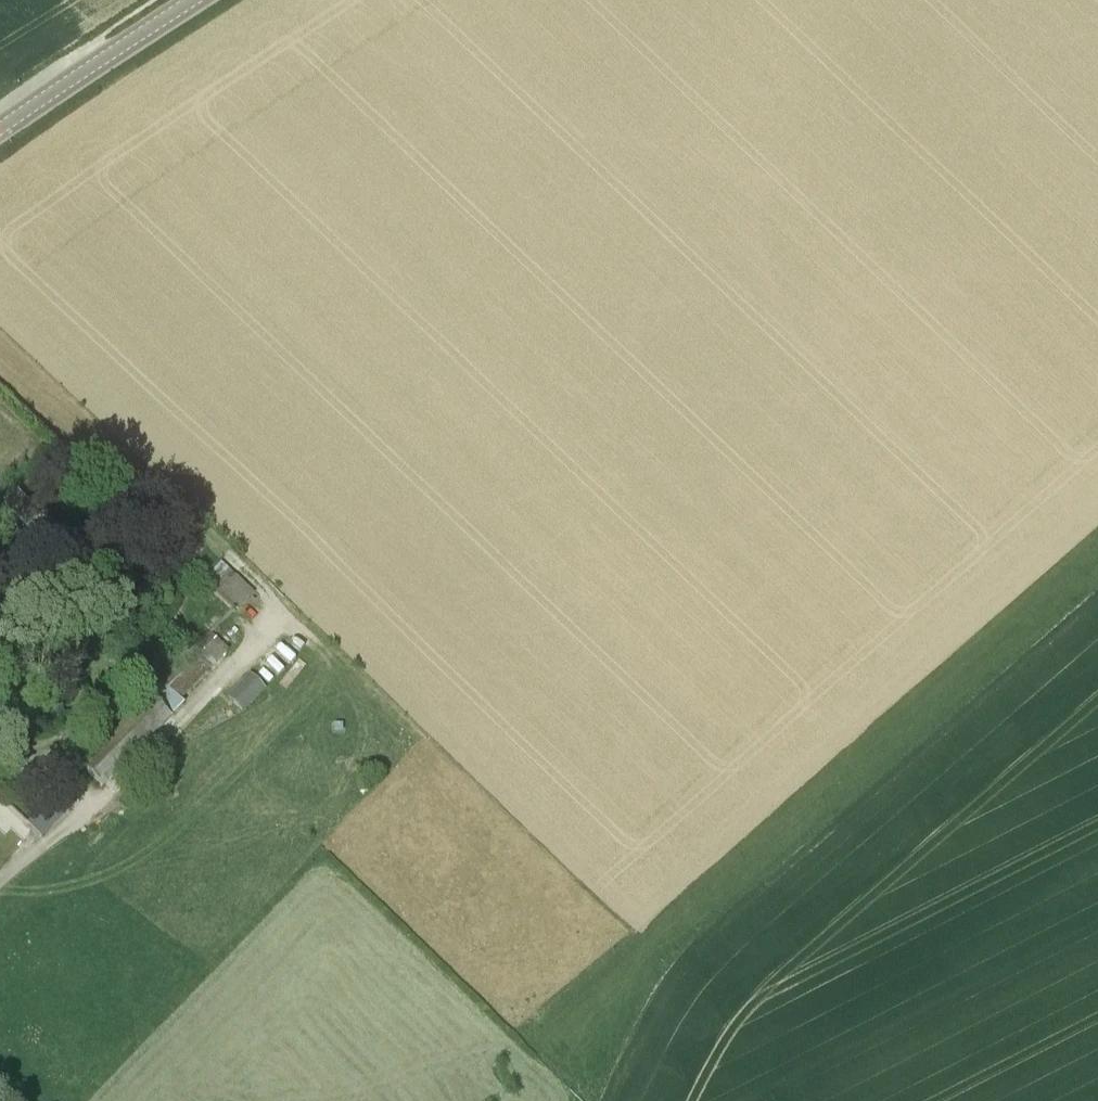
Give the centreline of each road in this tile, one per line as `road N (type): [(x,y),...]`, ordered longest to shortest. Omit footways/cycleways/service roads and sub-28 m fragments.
road 1 (tertiary): [(0,128),(192,0)]

